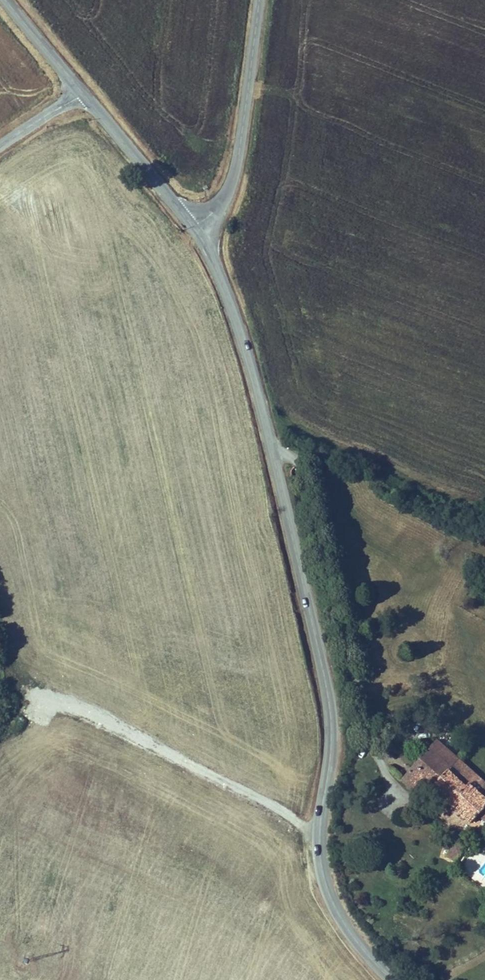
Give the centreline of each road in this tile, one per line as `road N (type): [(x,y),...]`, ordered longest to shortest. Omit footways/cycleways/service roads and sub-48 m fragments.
road 1 (tertiary): [(193,228),(243,343),(329,686),(327,889),(393,979)]
road 2 (track): [(52,693),(324,834)]
road 3 (tertiary): [(260,0),(235,173),(218,207),(193,228)]
road 4 (tertiary): [(83,92),(193,228)]
road 5 (tertiary): [(5,0),(83,92)]

